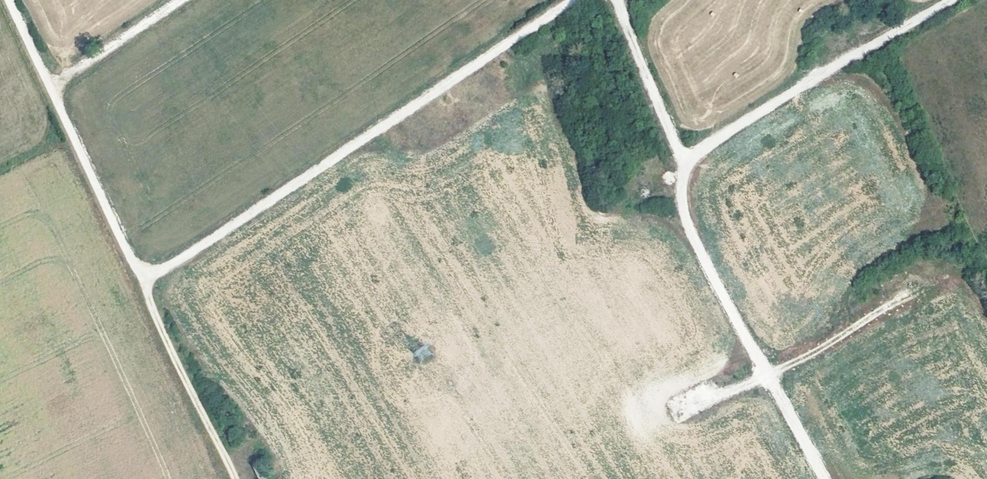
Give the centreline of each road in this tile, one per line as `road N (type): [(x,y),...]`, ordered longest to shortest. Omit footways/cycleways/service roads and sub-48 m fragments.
road 1 (track): [(584,0),(140,279),(237,478)]
road 2 (track): [(959,0),(699,156),(681,186),(685,232),(824,478)]
road 3 (track): [(140,279),(11,0)]
road 4 (track): [(610,0),(691,170)]

